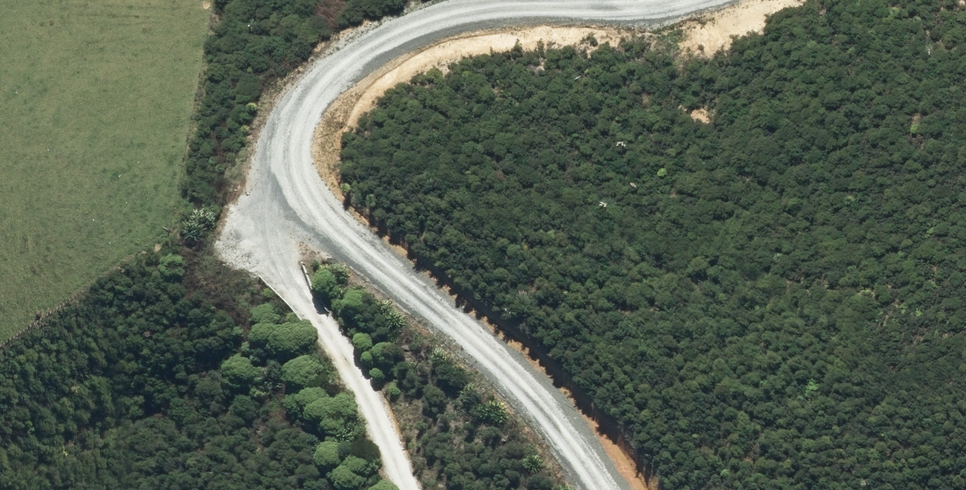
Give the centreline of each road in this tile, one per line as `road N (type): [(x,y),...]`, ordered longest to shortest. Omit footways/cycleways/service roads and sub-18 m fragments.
road 1 (track): [(608,489),(407,295),(290,158),(366,46),(485,20),(746,24),(806,0)]
road 2 (track): [(413,489),(305,277),(320,193)]

